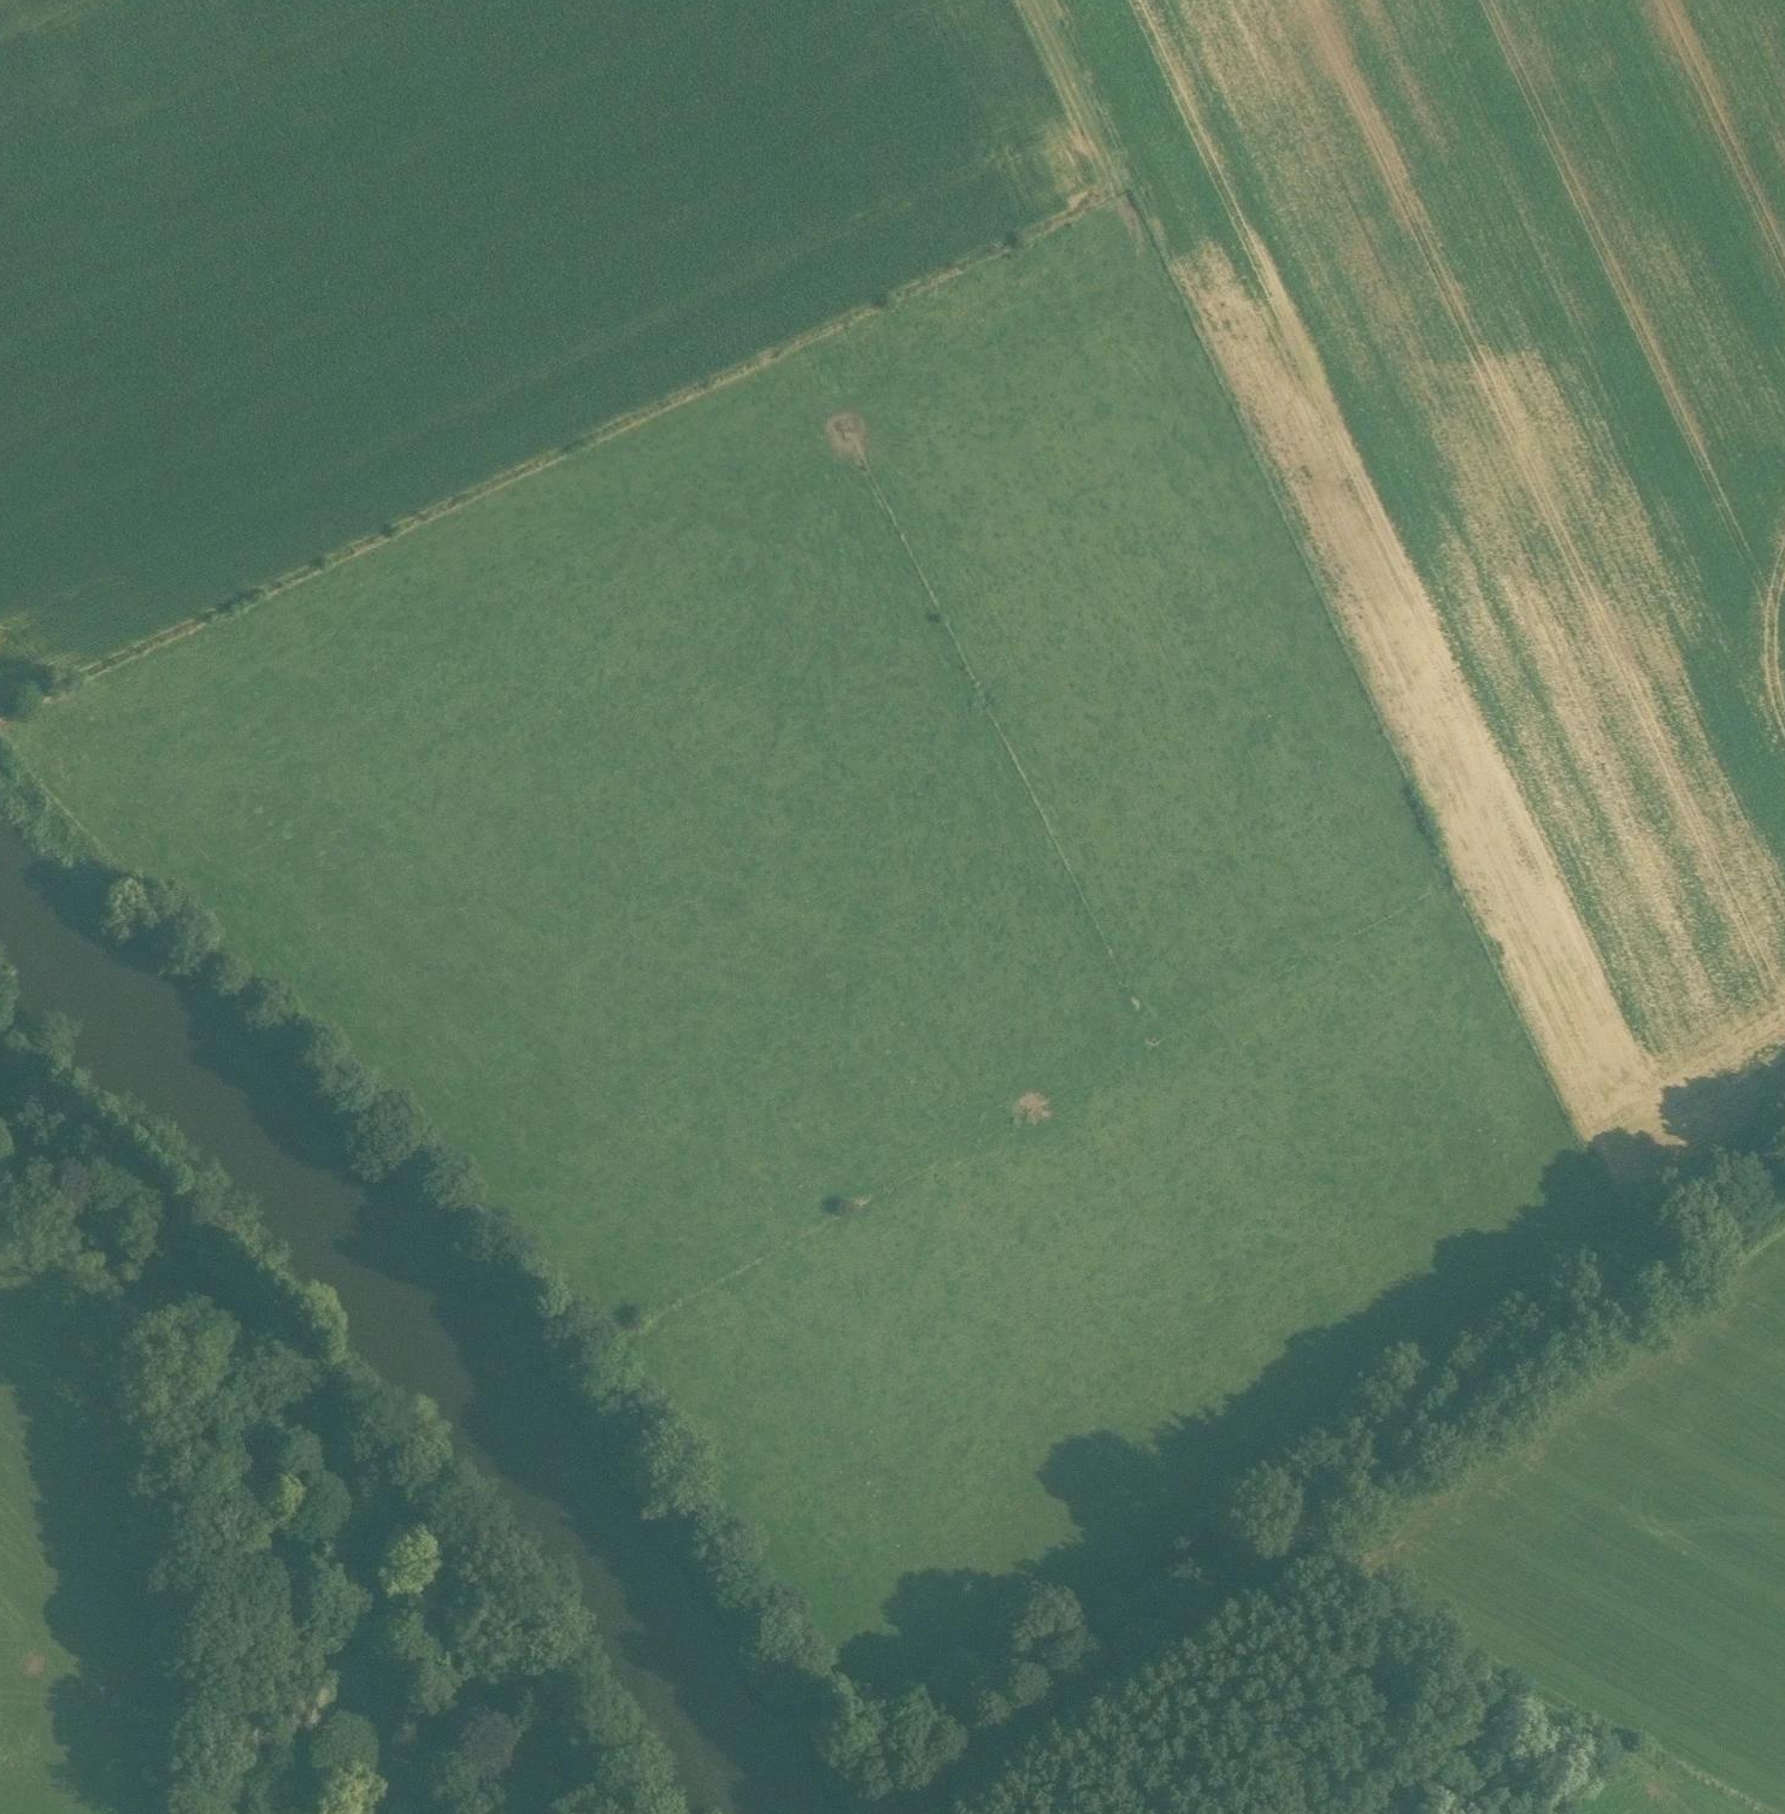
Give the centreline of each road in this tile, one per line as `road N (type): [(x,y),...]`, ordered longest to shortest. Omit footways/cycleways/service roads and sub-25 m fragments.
road 1 (track): [(1032,0),(1123,194),(1121,209),(0,727)]
road 2 (track): [(1784,1190),(1475,1416),(930,1787)]

